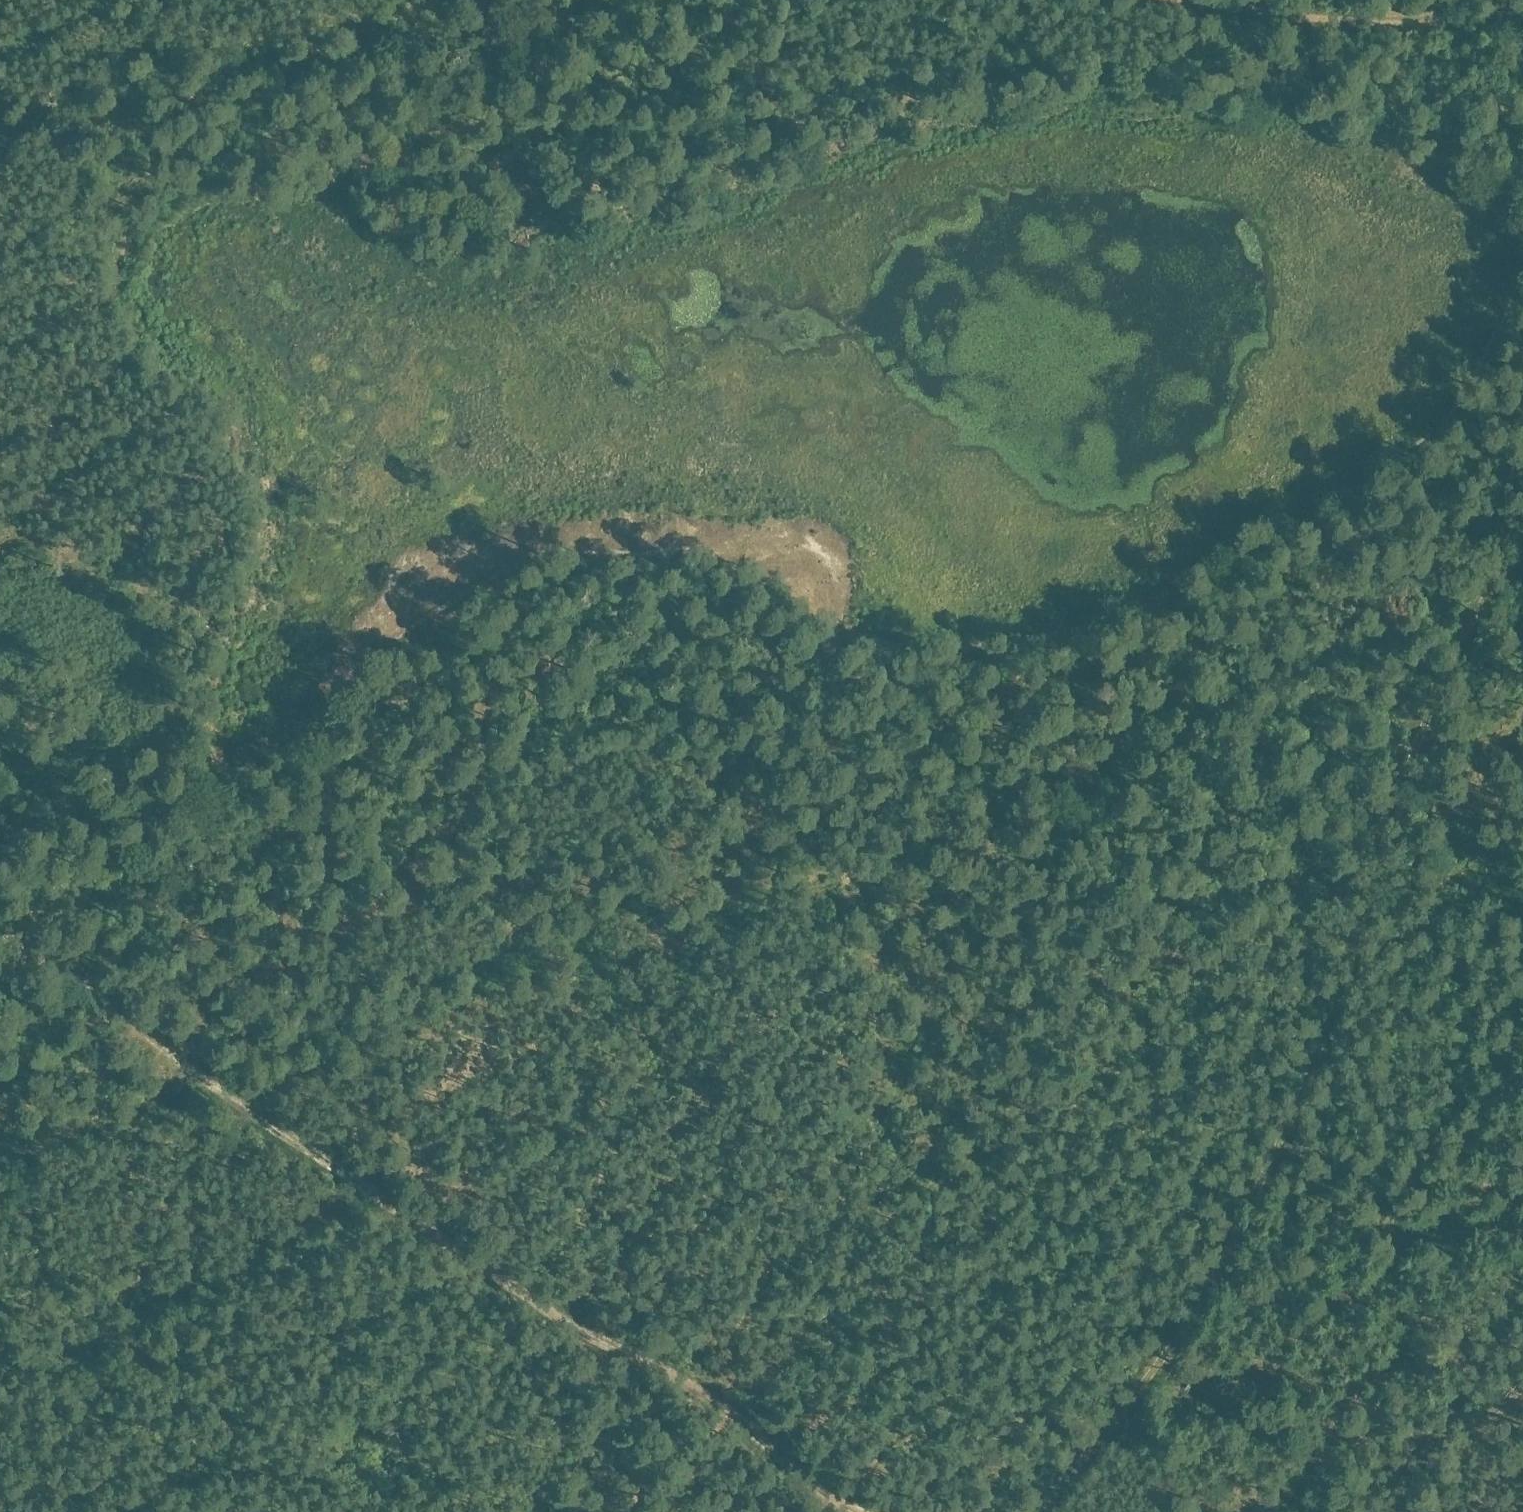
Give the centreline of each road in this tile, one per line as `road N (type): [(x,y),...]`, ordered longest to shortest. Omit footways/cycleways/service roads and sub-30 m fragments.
road 1 (track): [(1039,1511),(1234,1230),(1496,575),(1522,551)]
road 2 (track): [(0,916),(197,1081),(764,1439),(862,1511)]
road 3 (track): [(1522,12),(1293,30),(1096,0)]

